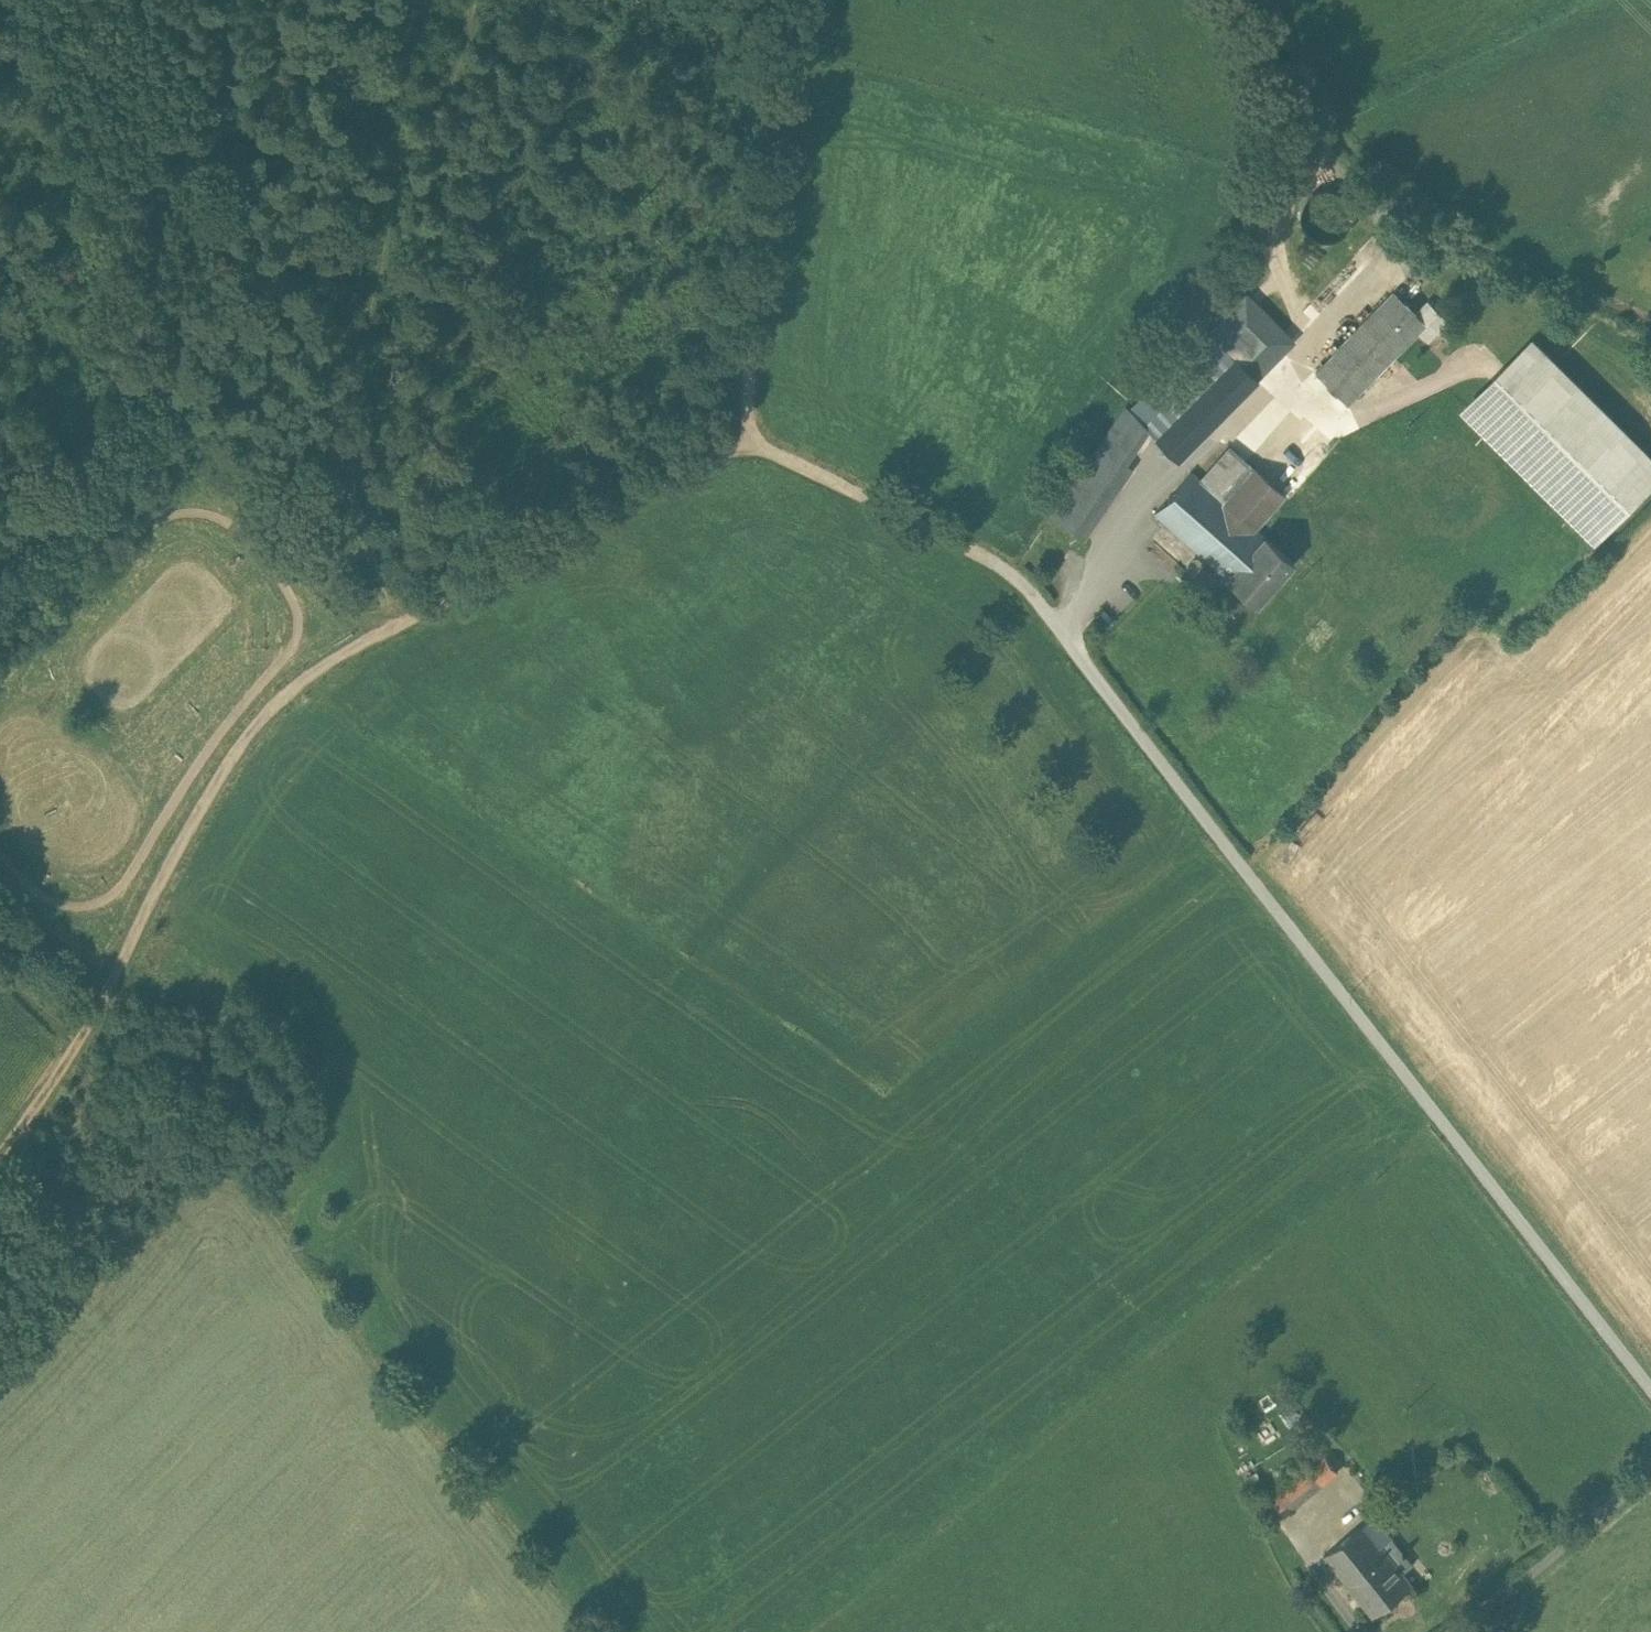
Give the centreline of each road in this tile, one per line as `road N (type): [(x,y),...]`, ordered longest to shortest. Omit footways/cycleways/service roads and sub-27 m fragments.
road 1 (track): [(796,0),(778,86),(759,321),(753,412),(761,444),(705,461),(338,659),(274,704),(173,850),(83,1035),(0,1157)]
road 2 (unclassified): [(1018,574),(1650,1389)]
road 3 (track): [(430,609),(408,594),(358,516),(331,429),(386,246),(397,169),(451,91),(476,0)]
road 4 (track): [(1018,574),(761,444)]
road 5 (unclassified): [(1650,1476),(1460,1631)]

